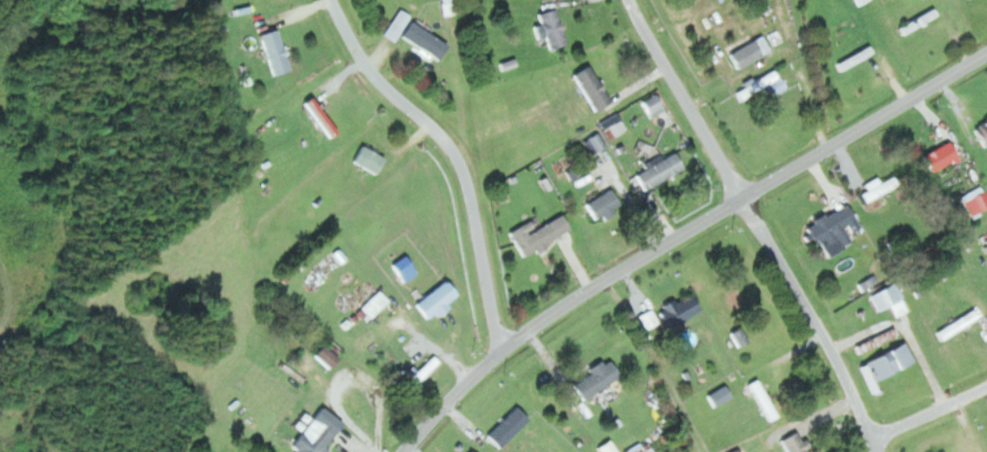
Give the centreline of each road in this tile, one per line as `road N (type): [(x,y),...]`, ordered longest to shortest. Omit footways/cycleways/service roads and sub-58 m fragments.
road 1 (residential): [(986,58),(621,272),(505,350),(410,451)]
road 2 (residential): [(505,350),(461,154),(345,40),(337,0)]
road 3 (residential): [(748,204),(884,451)]
road 4 (residential): [(748,204),(633,0)]

